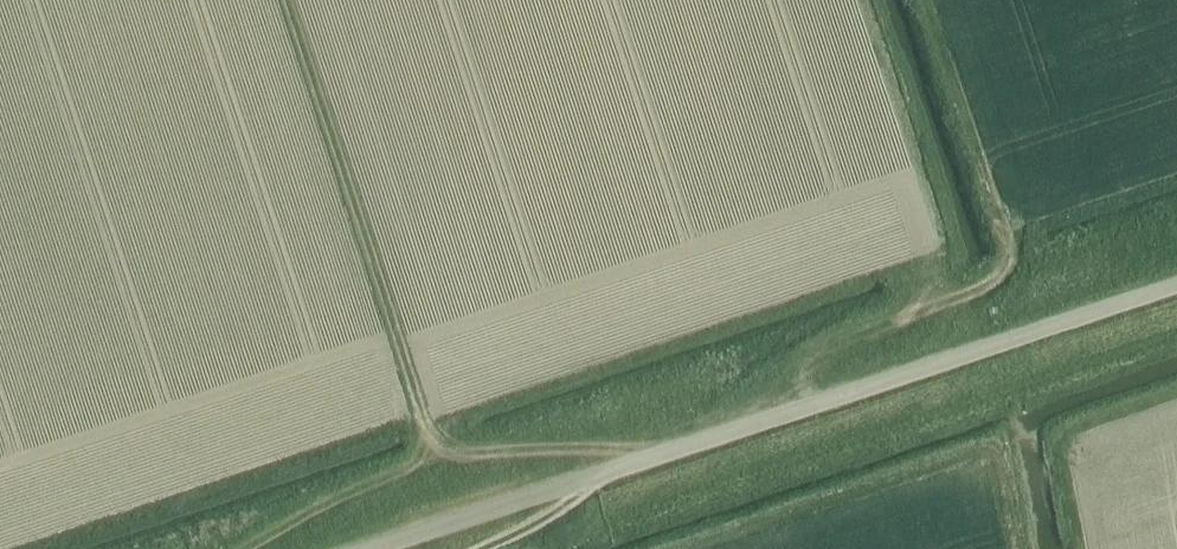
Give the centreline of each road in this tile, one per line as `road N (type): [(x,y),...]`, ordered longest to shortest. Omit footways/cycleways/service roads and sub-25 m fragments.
road 1 (unclassified): [(370,548),(1176,287)]
road 2 (track): [(285,0),(435,440),(458,449),(636,452),(643,460)]
road 3 (track): [(800,411),(798,393),(825,366),(990,283),(1007,264),(1010,235),(931,0)]
road 4 (track): [(423,424),(420,459),(243,548)]
road 5 (track): [(598,475),(555,513),(478,548)]

